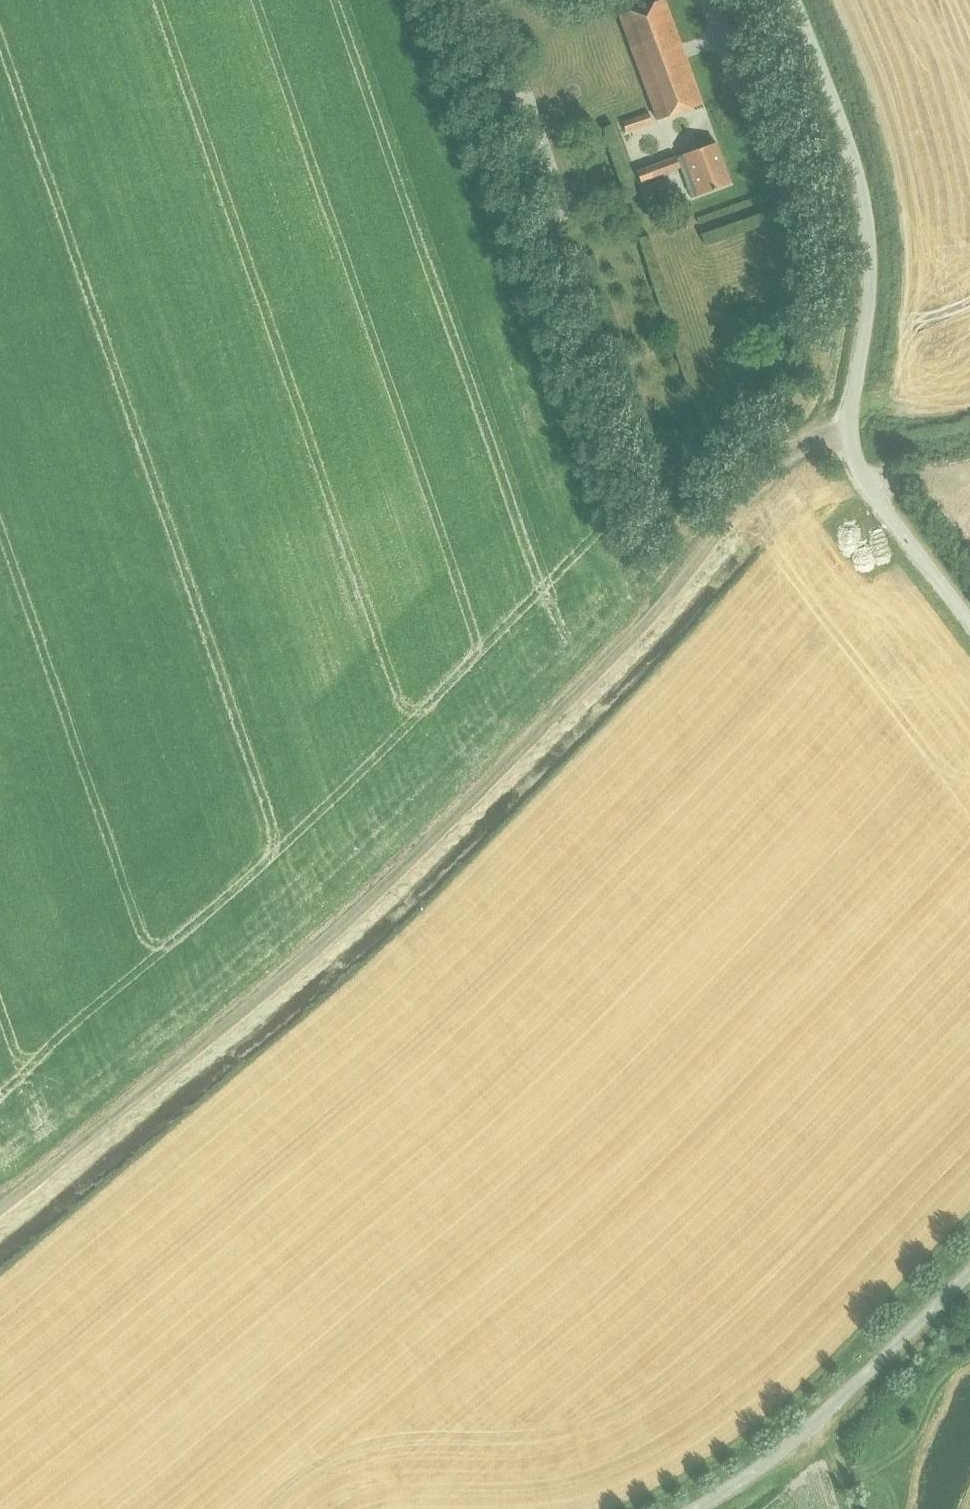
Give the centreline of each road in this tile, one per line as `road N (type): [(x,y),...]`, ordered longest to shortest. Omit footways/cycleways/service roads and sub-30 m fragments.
road 1 (unclassified): [(848,433),(798,448),(777,466),(645,620),(439,835),(221,1031),(0,1210)]
road 2 (unclassified): [(848,433),(868,223),(848,138),(793,0)]
road 3 (unclassified): [(691,1508),(819,1421),(969,1269)]
road 4 (unclassified): [(969,620),(862,476),(848,433)]

